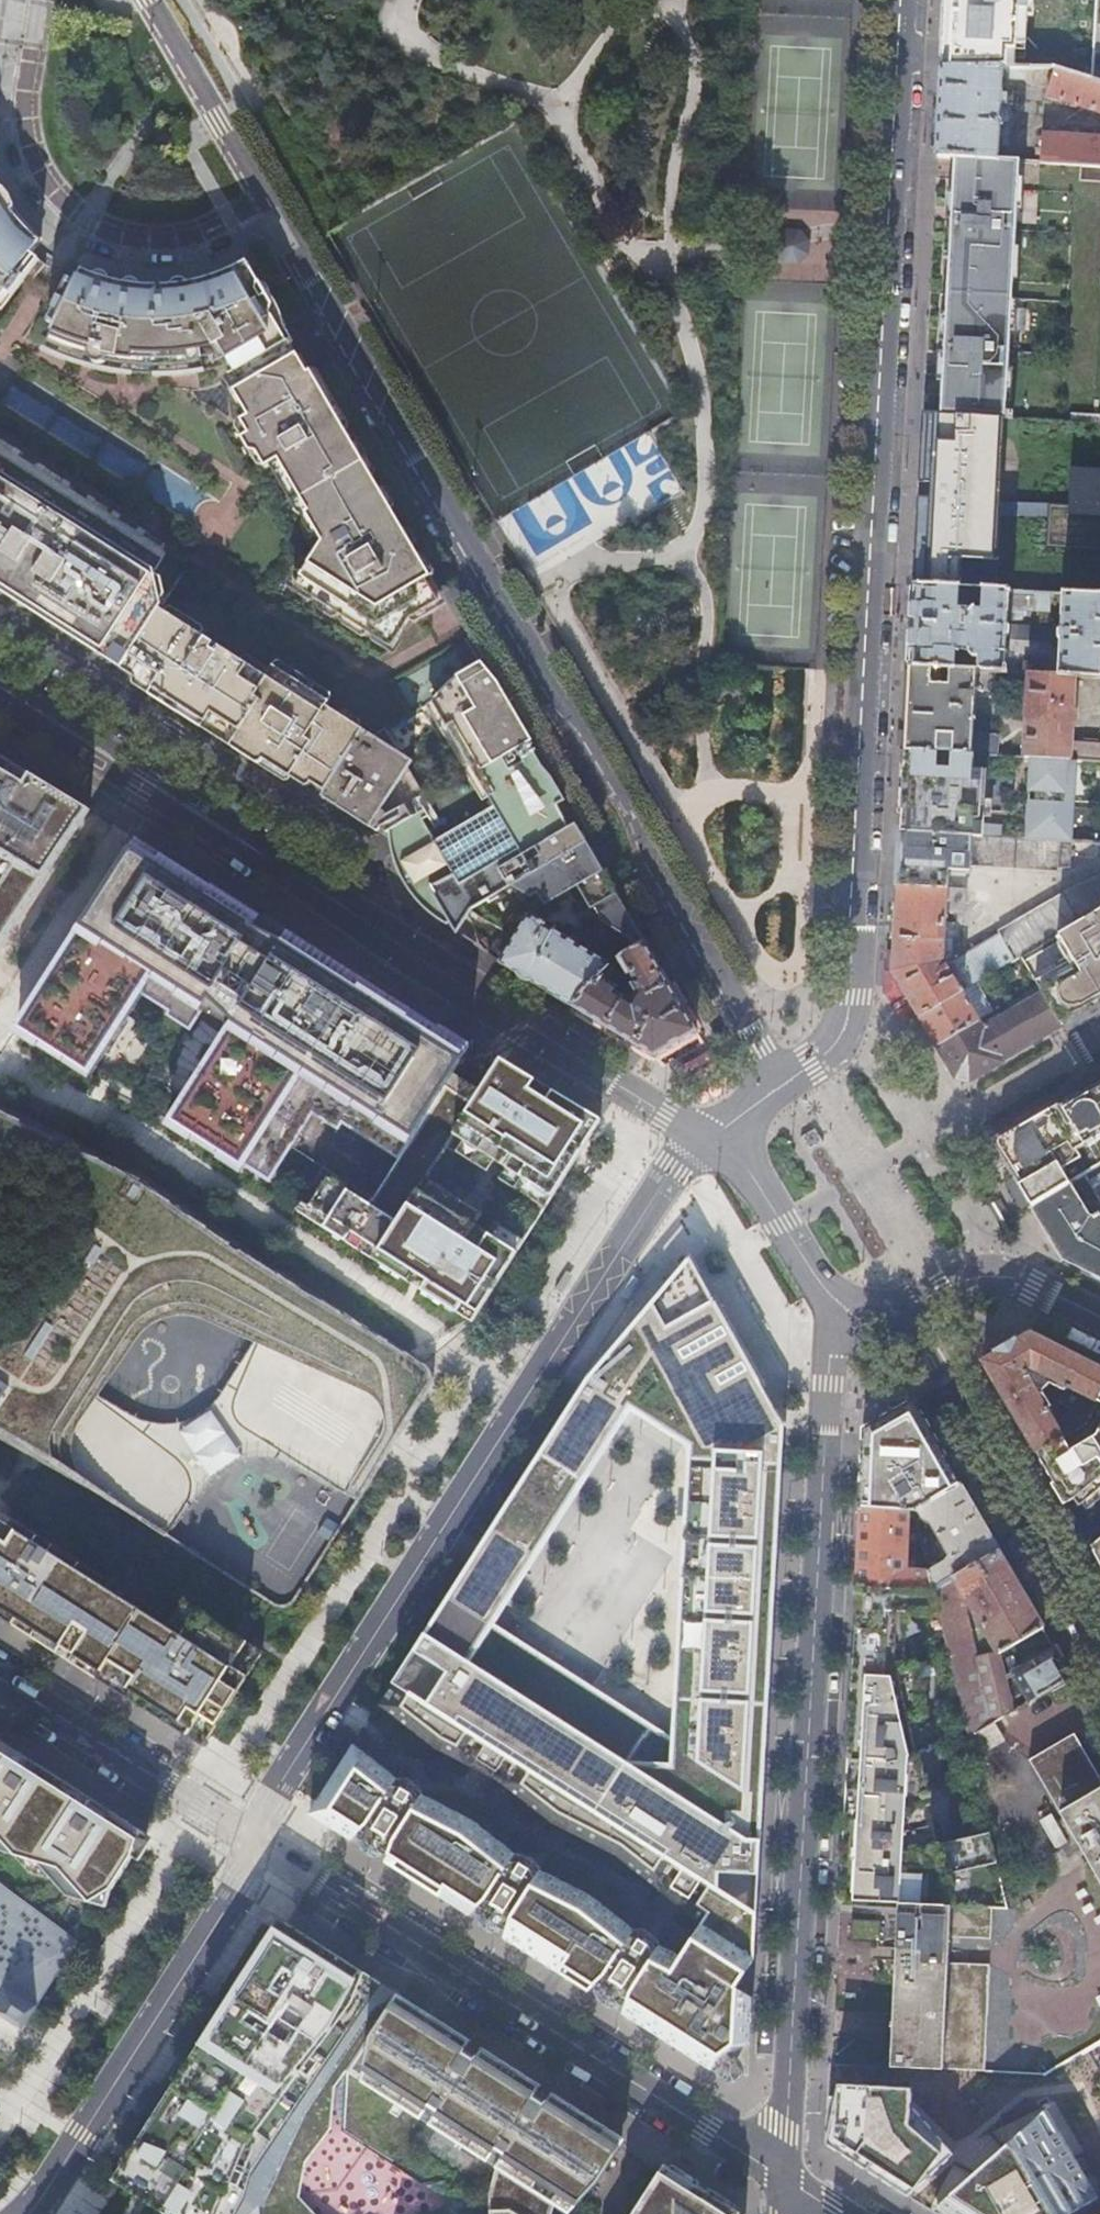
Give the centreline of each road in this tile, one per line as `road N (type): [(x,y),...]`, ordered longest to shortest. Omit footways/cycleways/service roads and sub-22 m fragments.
road 1 (residential): [(783,1085),(264,205)]
road 2 (residential): [(853,985),(905,0)]
road 3 (residential): [(0,1677),(783,2182)]
road 4 (residential): [(833,1312),(783,2182)]
road 5 (residential): [(0,689),(709,1137)]
road 6 (residential): [(264,205),(164,244),(111,239),(69,217),(42,186),(22,143),(35,0)]
road 7 (residential): [(1099,1643),(905,1307)]
road 8 (residential): [(264,205),(145,0)]
road 9 (residential): [(709,1137),(752,1173),(833,1312)]
road 10 (residential): [(905,1307),(994,1266),(1099,1319)]
road 11 (residential): [(853,985),(837,1039),(783,1085)]

